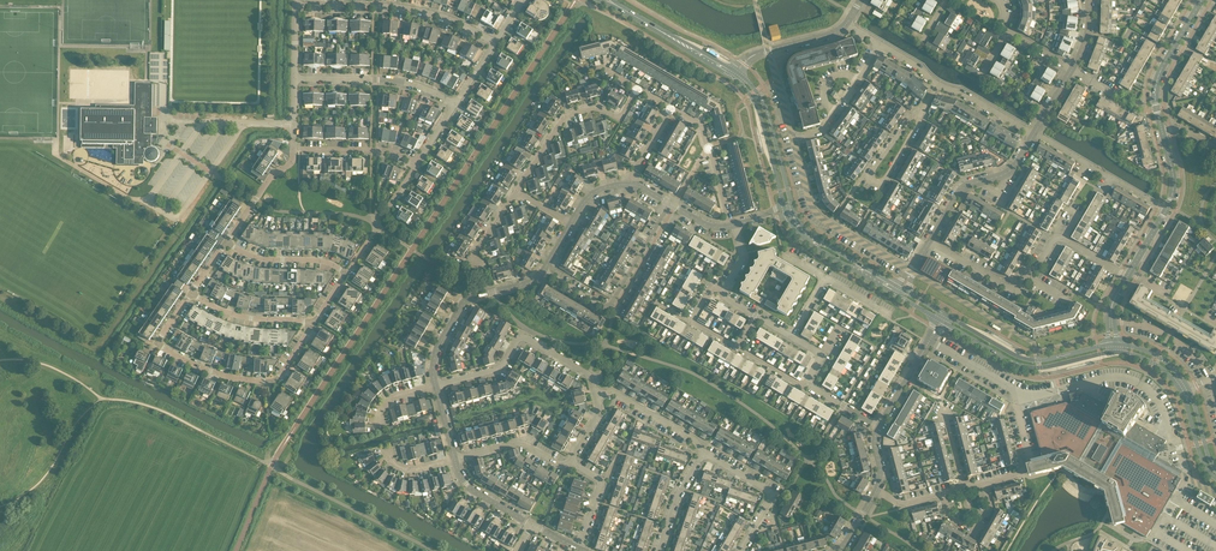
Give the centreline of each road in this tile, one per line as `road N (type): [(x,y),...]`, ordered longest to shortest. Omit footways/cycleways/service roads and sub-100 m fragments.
road 1 (residential): [(316,320),(279,378),(242,379),(157,343),(191,292)]
road 2 (residential): [(929,242),(1019,292),(1057,238),(1128,274)]
road 3 (residential): [(495,42),(421,10),(296,4)]
road 4 (residential): [(596,394),(588,373),(522,337),(497,369),(435,386)]
road 5 (residential): [(544,271),(610,309),(672,206)]
road 6 (residential): [(912,271),(820,216),(794,139)]
road 7 (tertiary): [(941,321),(1023,366),(1114,352)]
road 8 (unclassified): [(435,550),(271,466)]
road 9 (residential): [(517,191),(563,118),(596,108),(620,118),(638,88)]
road 10 (tertiary): [(1113,345),(1029,360),(945,314)]
road 11 (residential): [(435,386),(437,352),(466,299),(544,271)]
road 12 (residential): [(456,103),(400,81),(294,78)]
road 13 (residential): [(918,116),(876,183),(872,172),(911,117)]
road 14 (residential): [(929,242),(963,188),(1009,172),(1034,134)]
road 15 (tertiary): [(793,209),(767,112),(734,74)]
road 16 (tertiary): [(734,74),(760,115),(785,211)]
road 17 (residential): [(741,550),(773,495),(704,453)]
road 18 (tertiary): [(785,211),(805,241),(898,295)]
road 19 (tertiary): [(1162,130),(1158,78),(1202,0)]
road 20 (tertiary): [(901,289),(812,236),(793,209)]
road 21 (residential): [(809,386),(690,321)]
road 22 (residential): [(794,139),(819,132),(880,44)]
road 23 (tertiary): [(734,74),(619,8)]
road 24 (residential): [(316,320),(231,313),(191,292)]
road 25 (residential): [(964,488),(942,403),(907,380)]
road 26 (residential): [(964,488),(985,483),(991,506),(975,531),(948,517),(942,494)]
road 27 (residential): [(348,274),(318,260),(264,259),(226,241)]
road 28 (residential): [(704,453),(693,439),(611,392),(596,394)]
road 29 (residential): [(418,162),(377,150),(295,148)]
road 30 (residential): [(570,463),(515,444),(454,459)]

